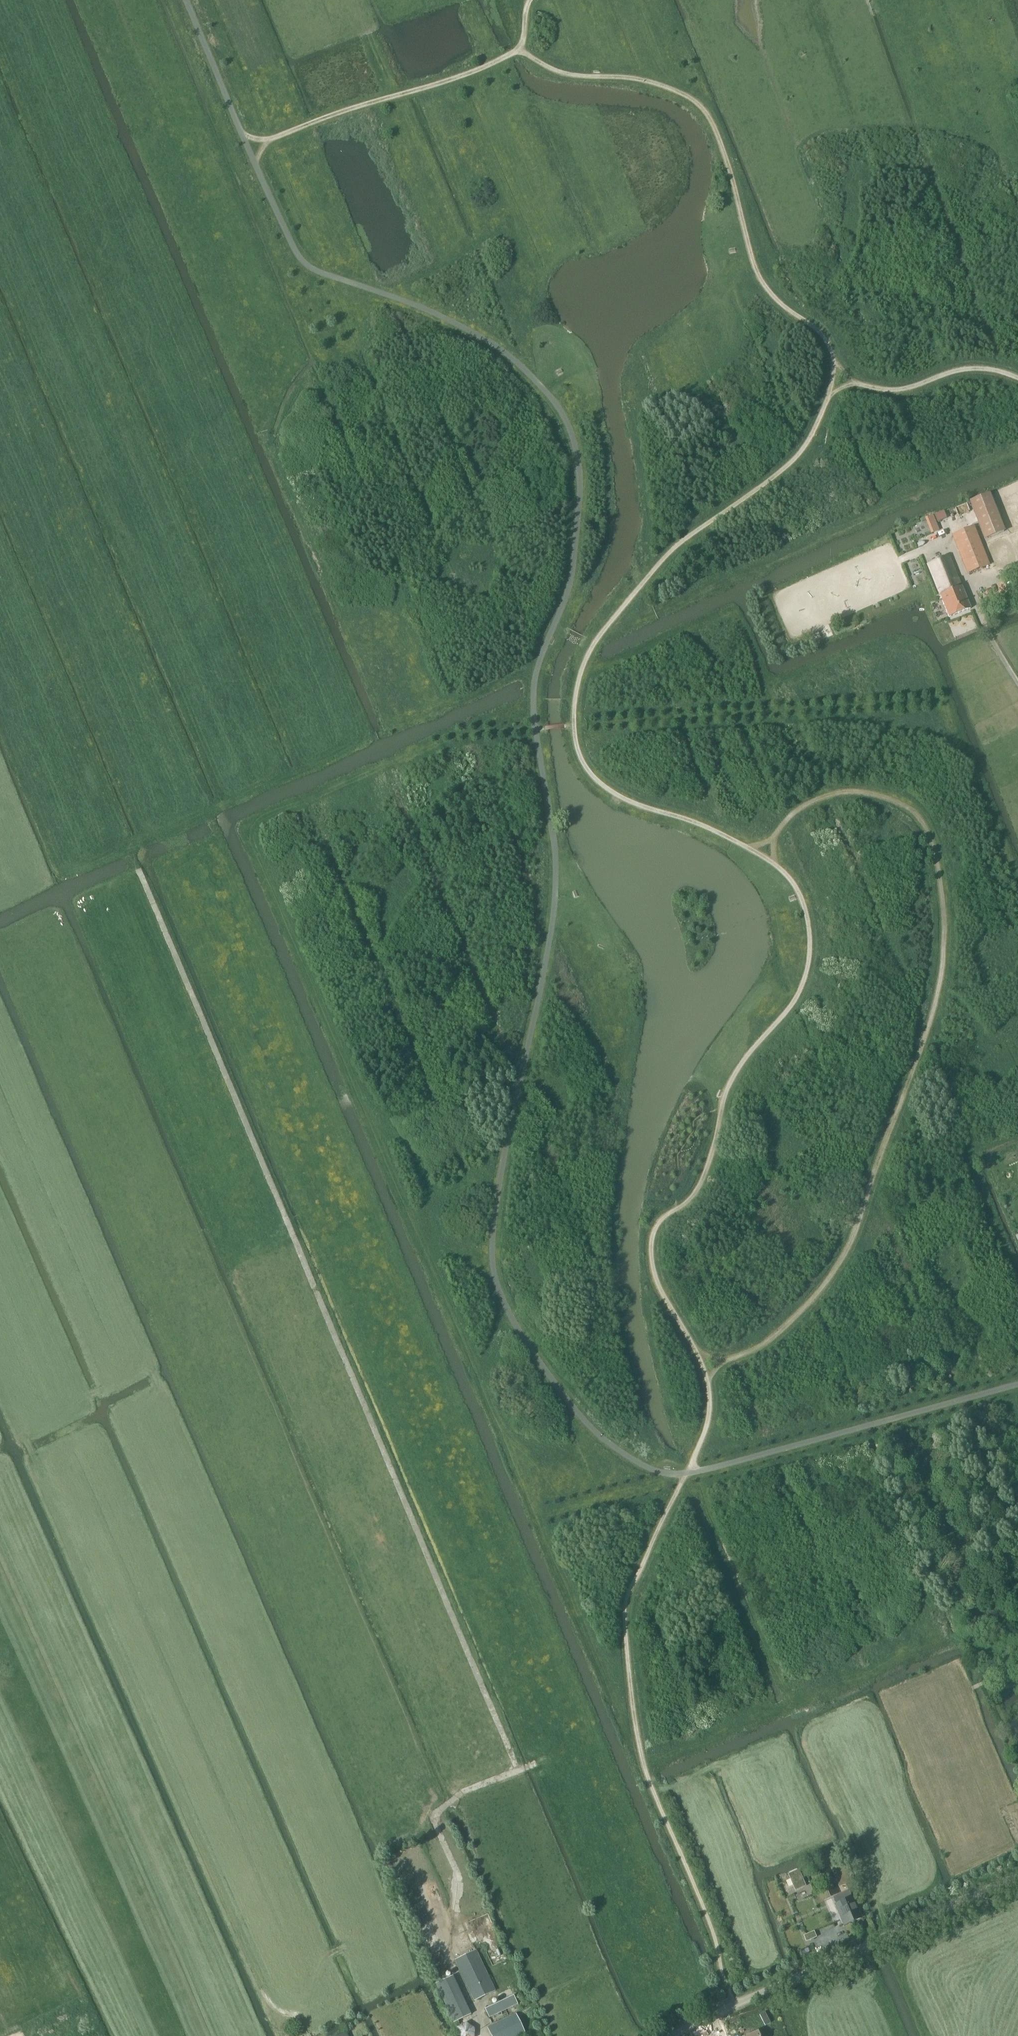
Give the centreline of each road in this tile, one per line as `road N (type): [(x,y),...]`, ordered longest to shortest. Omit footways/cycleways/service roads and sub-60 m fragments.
road 1 (track): [(519,1771),(138,870)]
road 2 (unclassified): [(668,2035),(1017,1873)]
road 3 (track): [(471,2004),(443,1939),(457,1879),(433,1819),(462,1792),(536,1764)]

